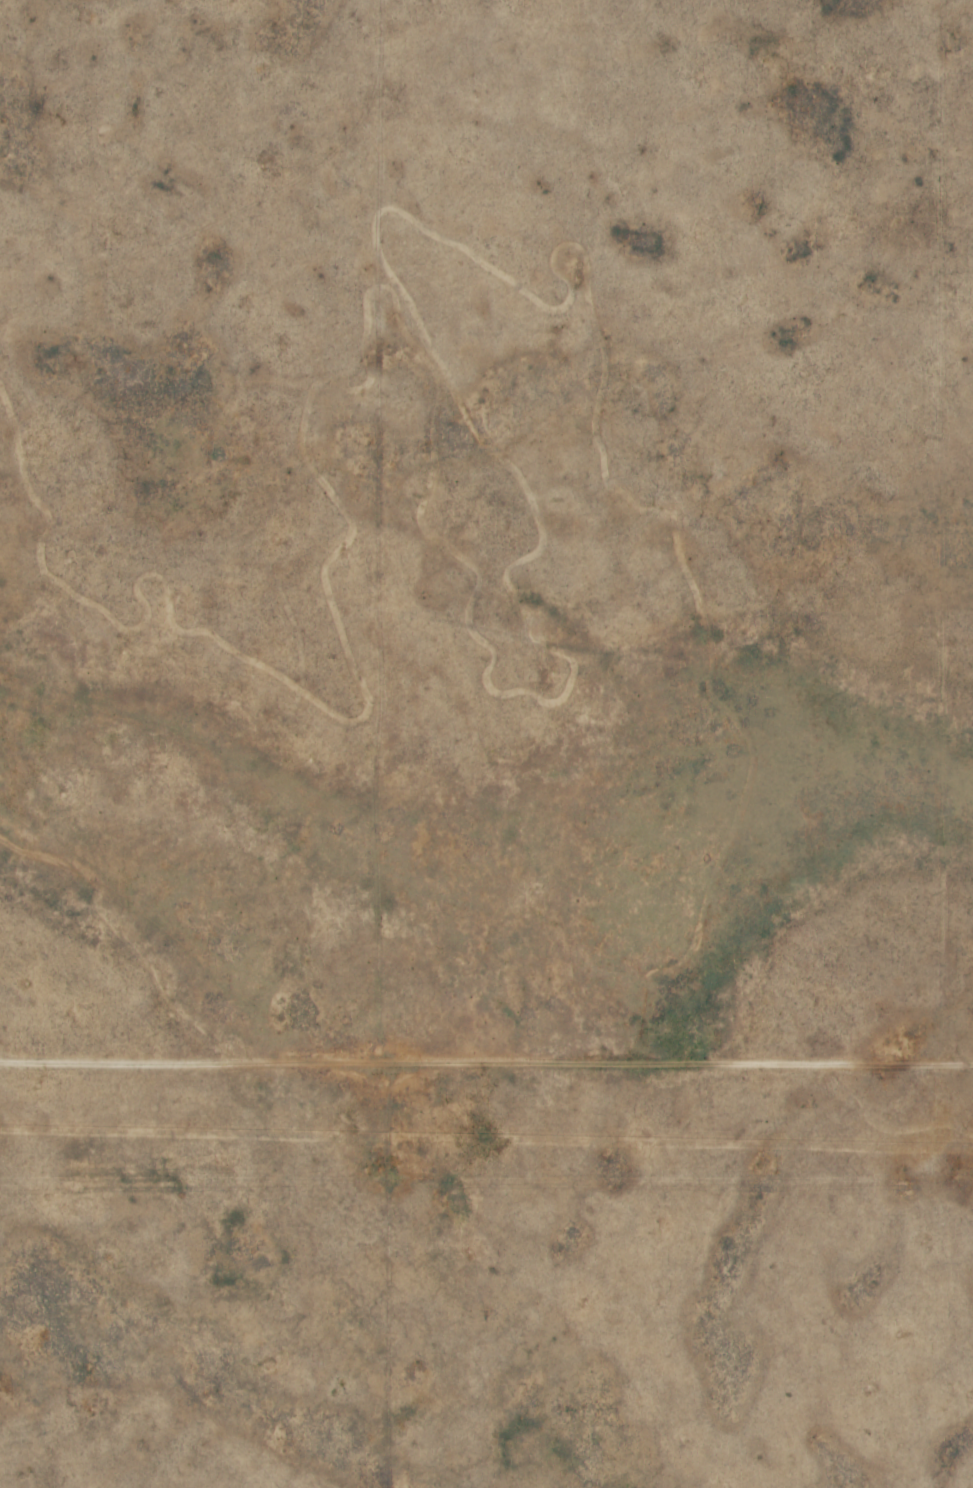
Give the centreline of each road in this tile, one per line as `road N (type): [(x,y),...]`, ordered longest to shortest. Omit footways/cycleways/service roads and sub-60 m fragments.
road 1 (residential): [(0,1008),(972,1014)]

